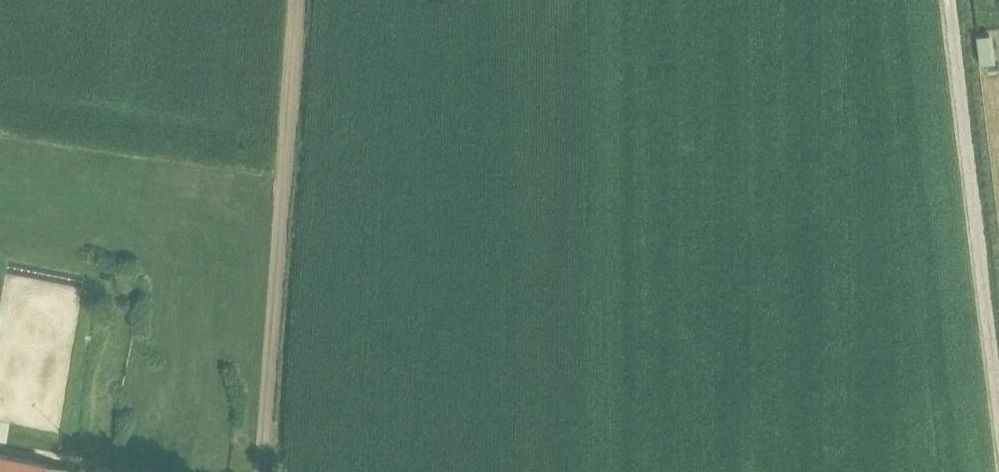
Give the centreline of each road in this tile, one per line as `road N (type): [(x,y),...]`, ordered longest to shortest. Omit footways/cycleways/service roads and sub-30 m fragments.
road 1 (track): [(951,0),(998,436)]

